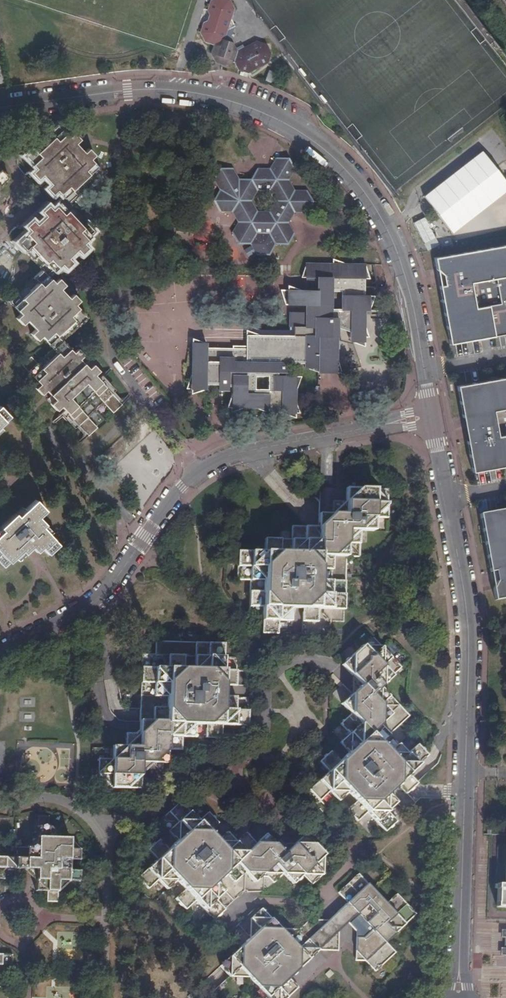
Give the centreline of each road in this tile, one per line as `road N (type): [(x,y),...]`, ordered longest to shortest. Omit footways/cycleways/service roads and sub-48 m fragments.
road 1 (unclassified): [(0,105),(128,89),(204,92),(284,122),(333,157),(388,228),(430,416)]
road 2 (unclassified): [(430,416),(468,626),(459,997)]
road 3 (residential): [(0,651),(89,602),(177,488),(204,467),(242,450),(430,416)]

